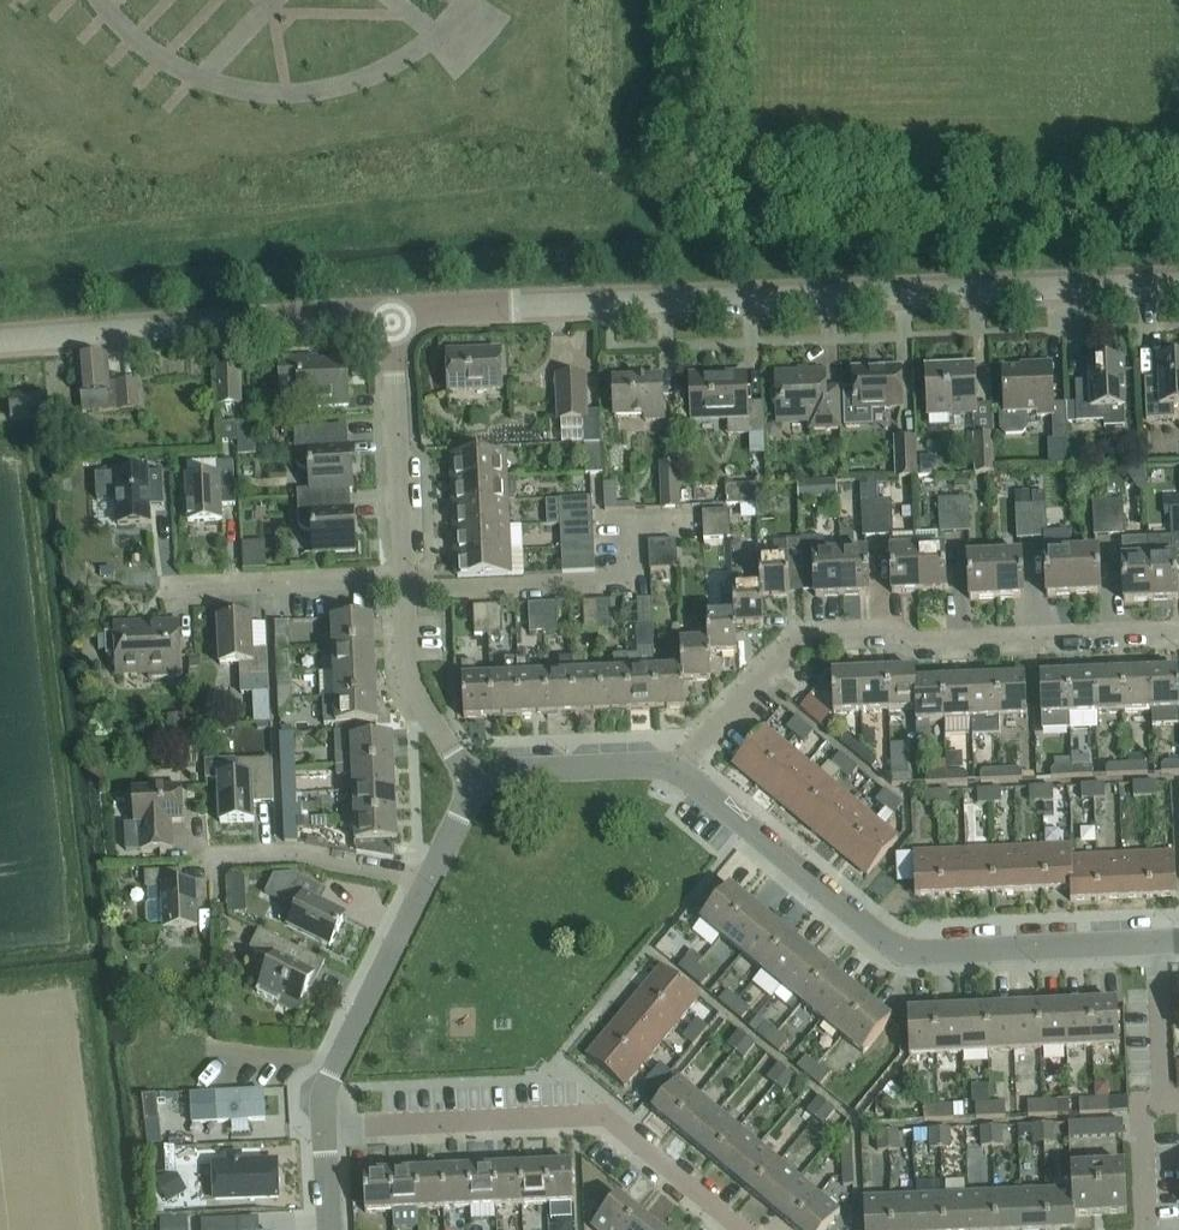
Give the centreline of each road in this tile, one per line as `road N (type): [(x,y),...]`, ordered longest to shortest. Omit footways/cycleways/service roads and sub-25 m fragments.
road 1 (unclassified): [(1178,282),(391,312)]
road 2 (residential): [(676,769),(784,639),(809,629),(888,626),(920,642),(1178,635)]
road 3 (unclassified): [(676,769),(895,945),(920,951),(1156,939)]
road 4 (residential): [(737,1229),(603,1118),(324,1127)]
road 5 (unclassified): [(391,312),(0,342)]
road 6 (unclassified): [(324,1127),(327,1081),(430,873)]
road 7 (unclassified): [(402,577),(391,312)]
road 8 (residential): [(167,586),(402,577)]
road 9 (unclassified): [(475,774),(408,680),(402,577)]
road 10 (residential): [(430,873),(281,851),(216,855)]
road 11 (unclassified): [(475,774),(652,763),(676,769)]
road 12 (residential): [(1161,1100),(1156,939)]
road 13 (residential): [(1146,1229),(1141,1119),(1146,1105),(1161,1100)]

